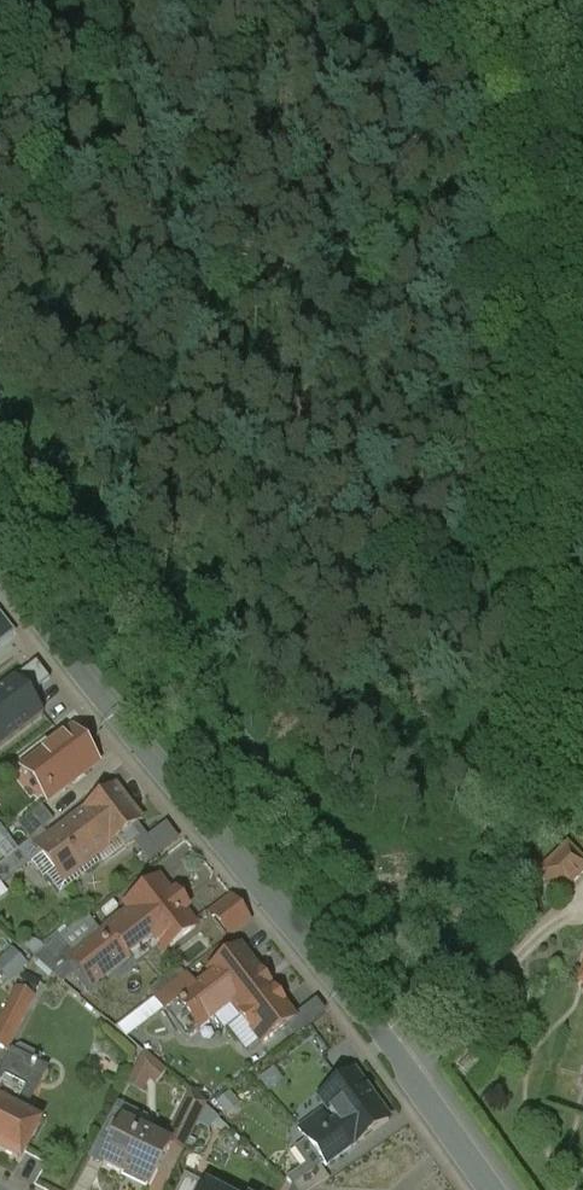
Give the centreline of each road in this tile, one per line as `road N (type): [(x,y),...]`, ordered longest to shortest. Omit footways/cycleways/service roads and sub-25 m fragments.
road 1 (residential): [(488,1189),(0,556)]

